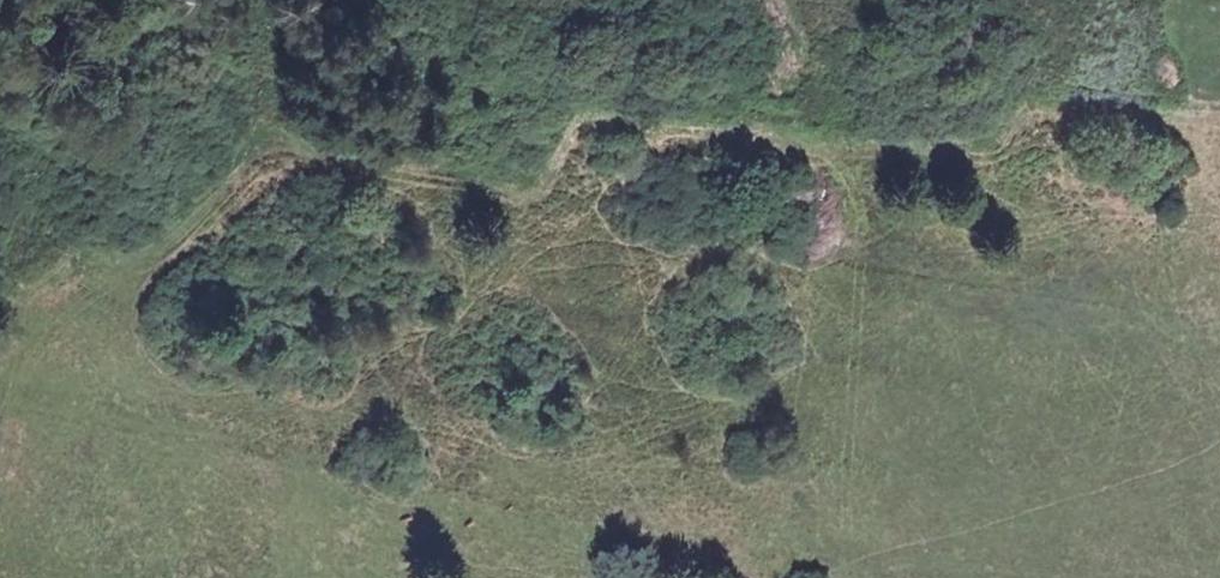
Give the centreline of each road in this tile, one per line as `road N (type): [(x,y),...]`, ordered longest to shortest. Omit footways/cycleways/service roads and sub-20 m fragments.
road 1 (track): [(123,278),(215,194),(251,138),(253,0)]

